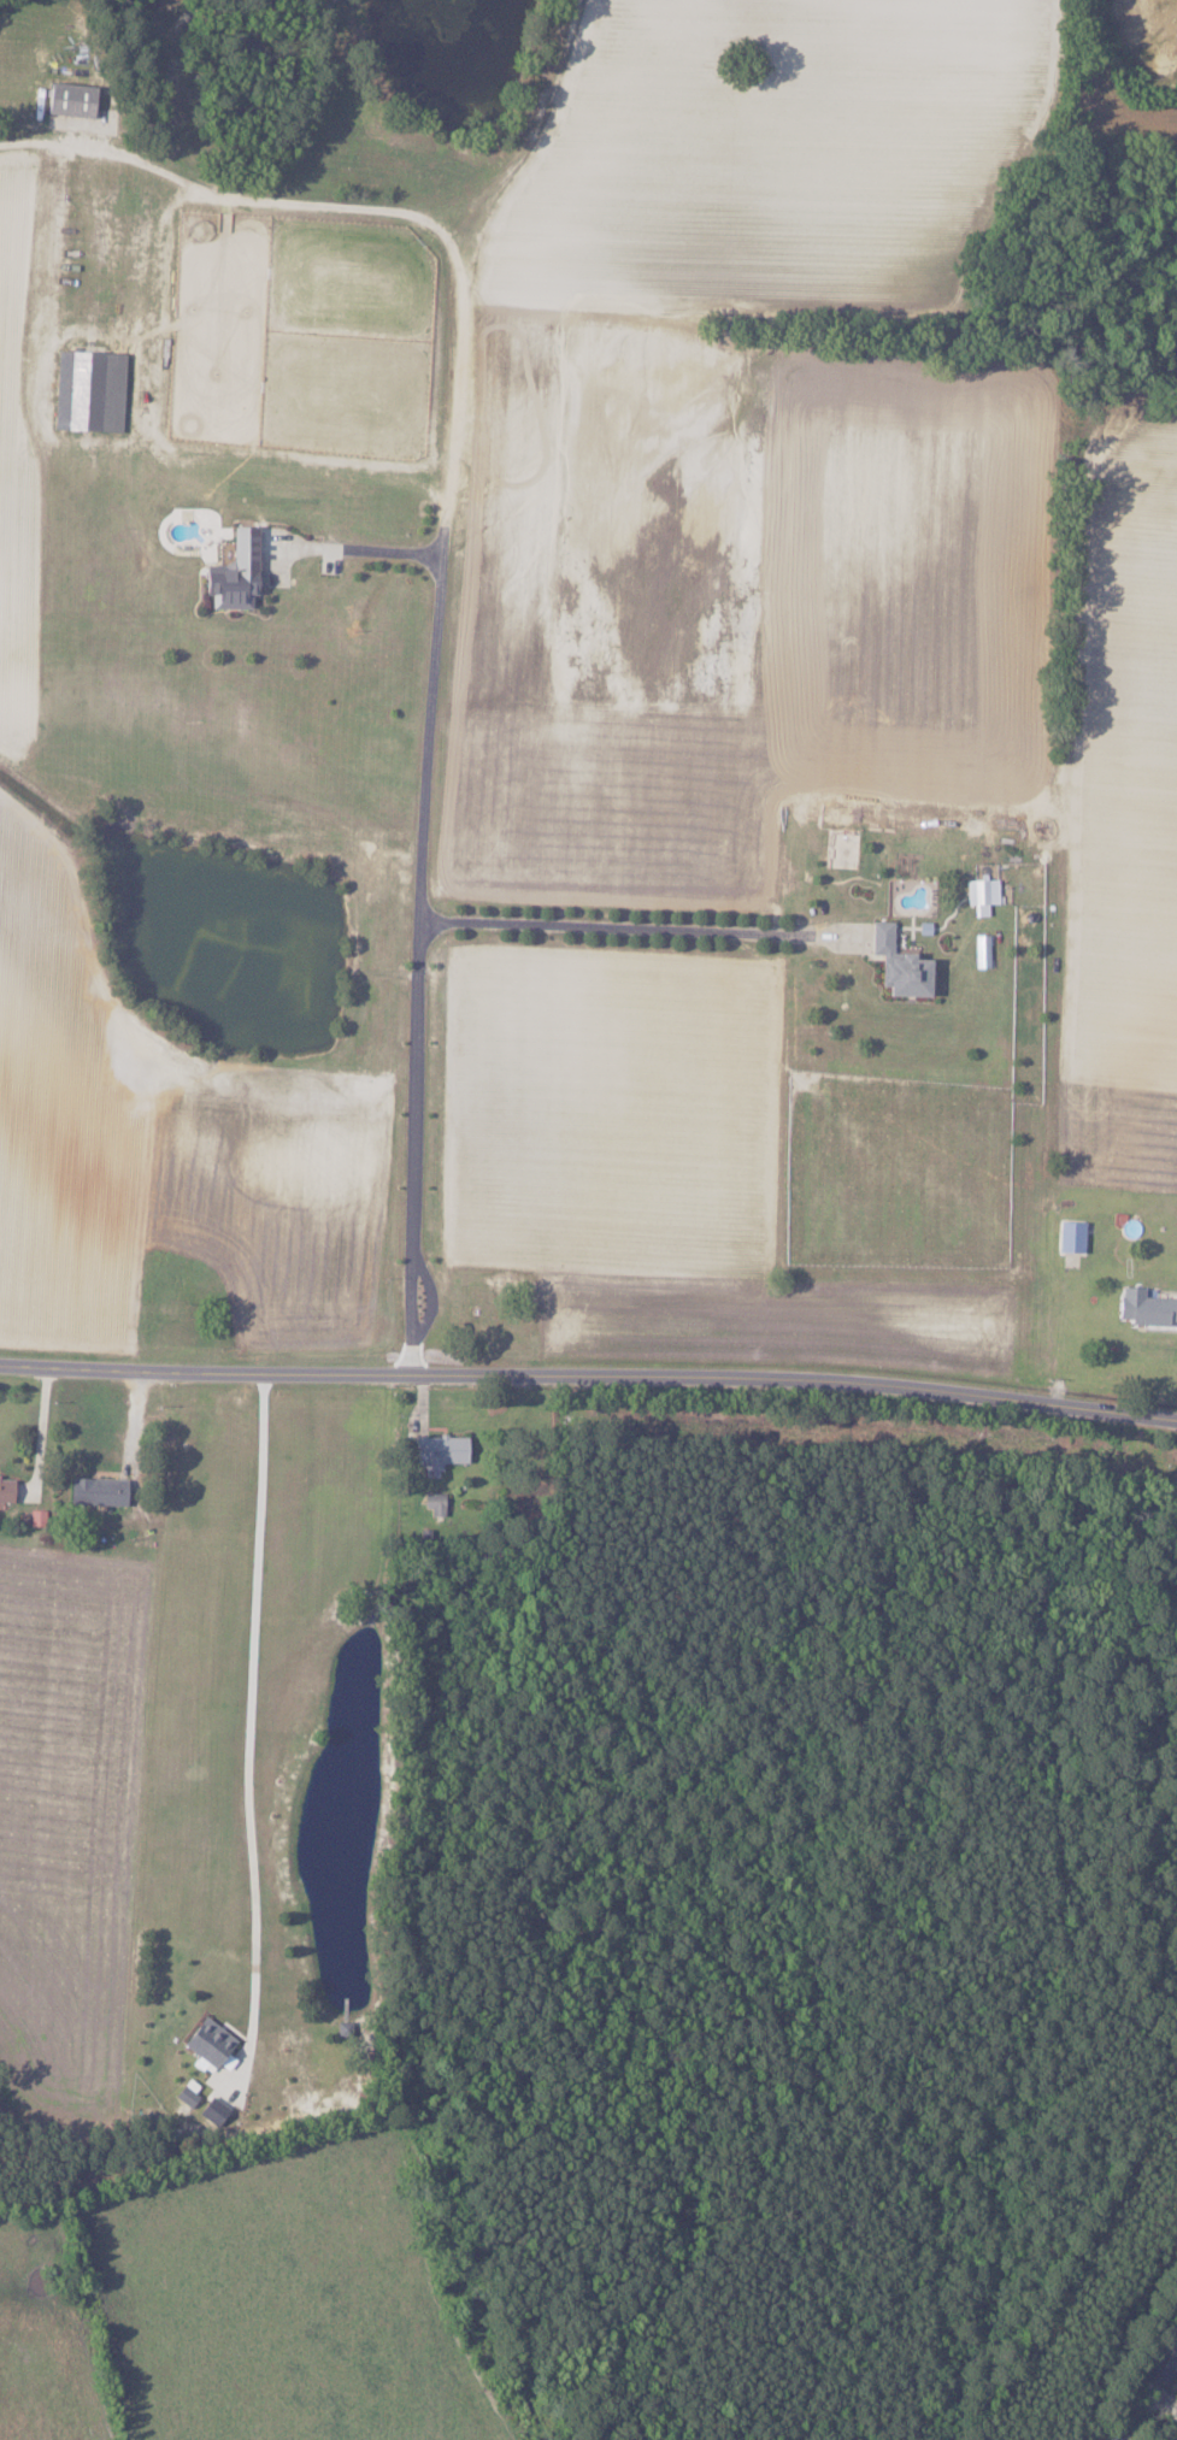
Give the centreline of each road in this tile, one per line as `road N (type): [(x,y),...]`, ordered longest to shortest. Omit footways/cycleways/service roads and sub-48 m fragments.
road 1 (residential): [(1176,1417),(912,1384),(748,1375),(0,1360)]

